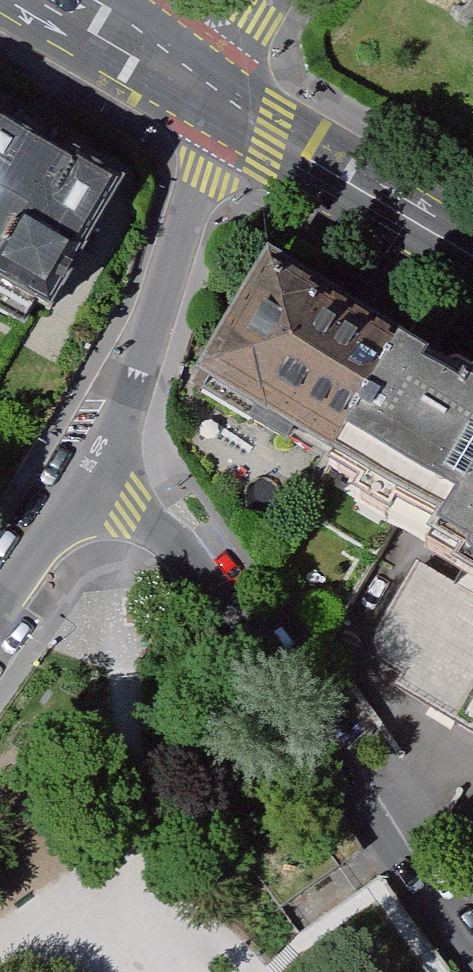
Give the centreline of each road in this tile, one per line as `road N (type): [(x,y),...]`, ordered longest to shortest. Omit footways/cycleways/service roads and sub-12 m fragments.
road 1 (residential): [(93,455),(330,737),(472,956)]
road 2 (residential): [(228,104),(148,348),(93,455)]
road 3 (primary): [(228,104),(472,246)]
road 4 (primary): [(48,0),(228,104)]
road 5 (residential): [(93,455),(0,596)]

